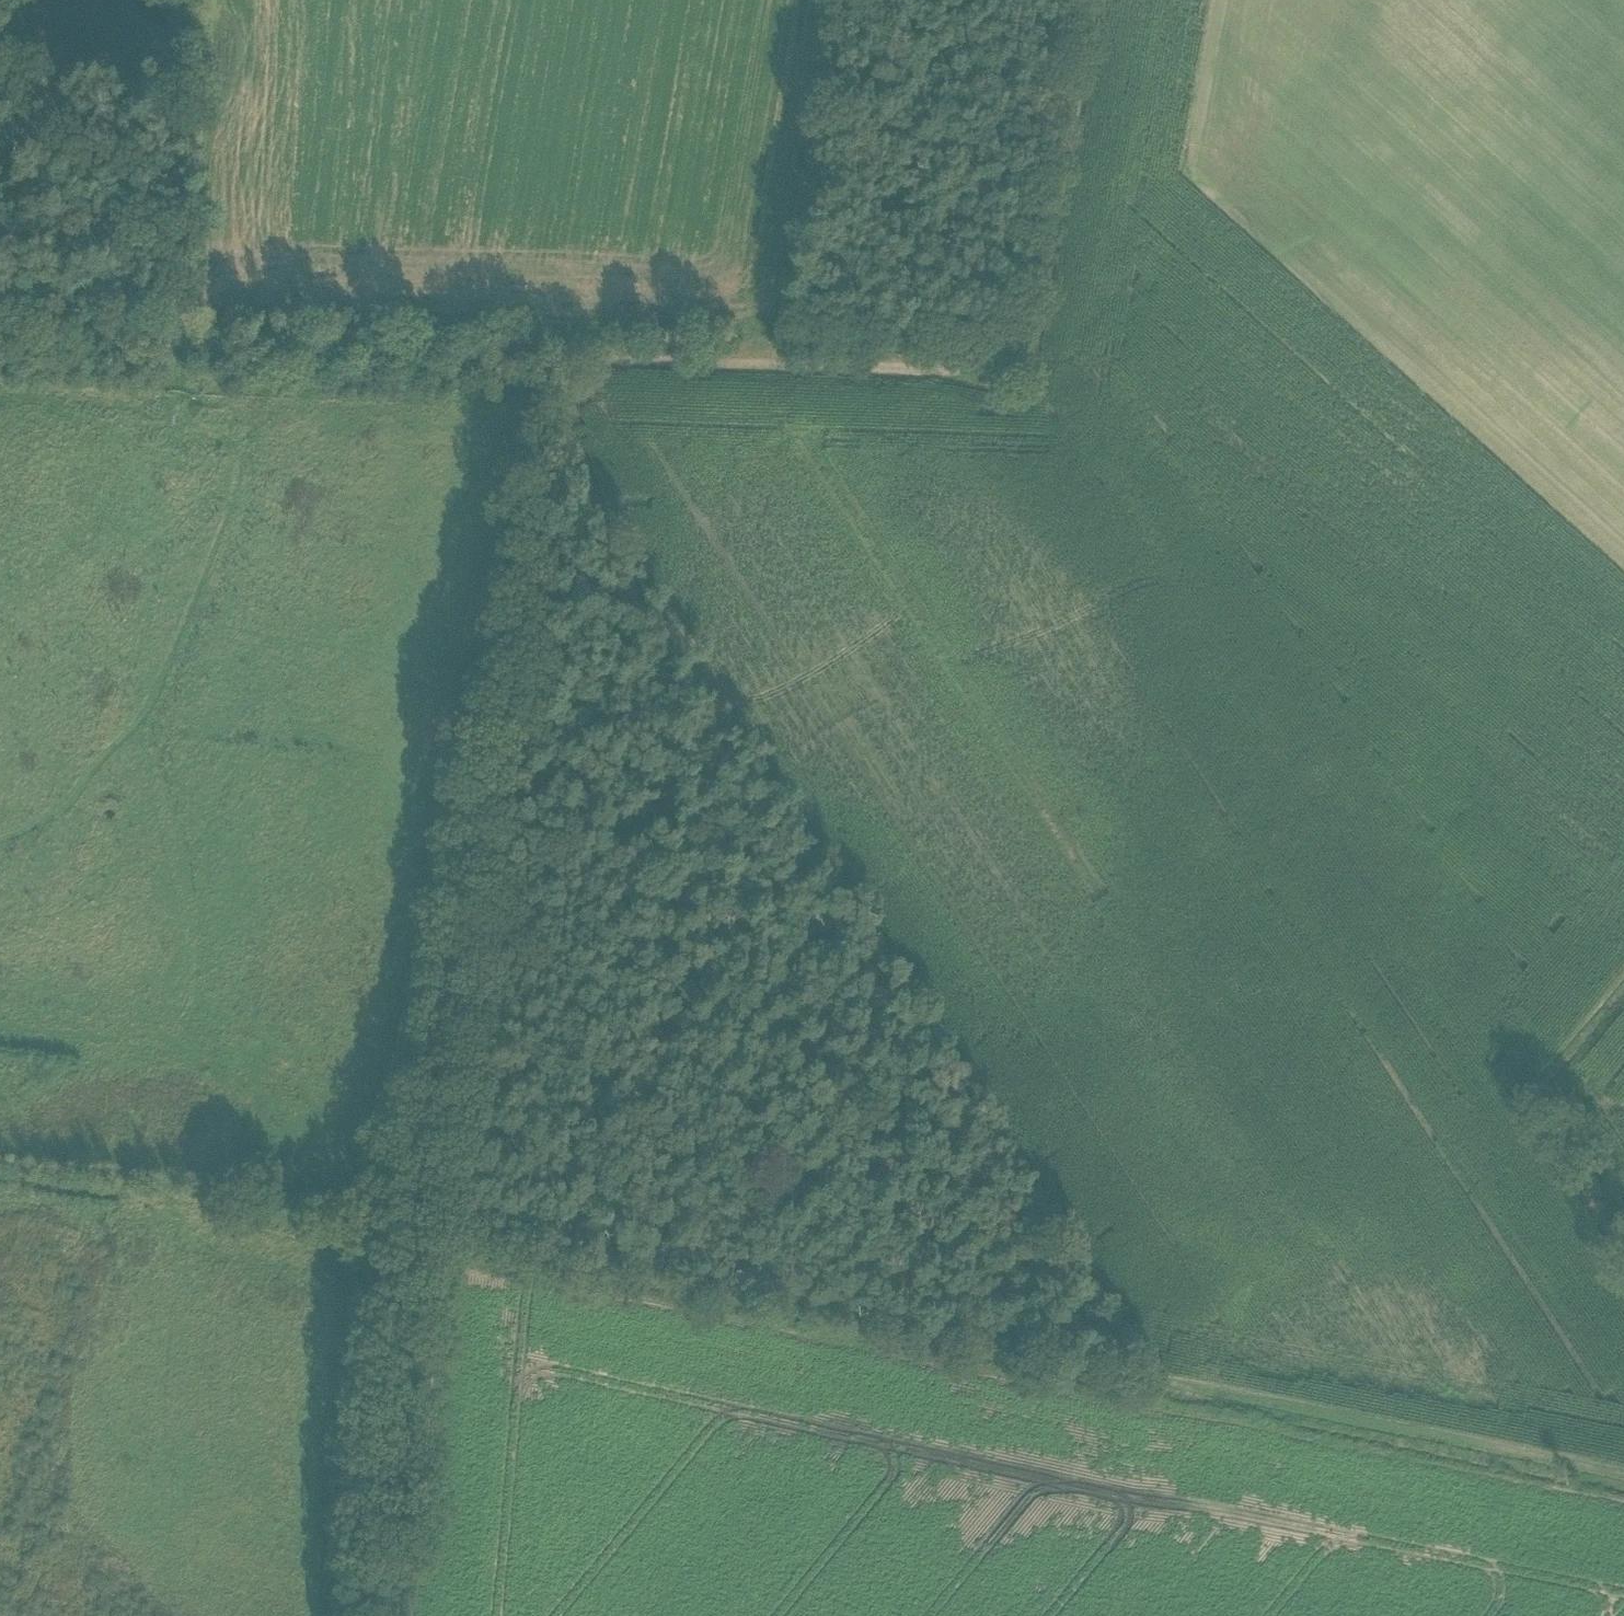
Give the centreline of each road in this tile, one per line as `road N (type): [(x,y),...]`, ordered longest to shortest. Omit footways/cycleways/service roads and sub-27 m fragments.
road 1 (track): [(1093,0),(1031,313),(1016,340),(975,366),(601,361),(563,354),(0,335)]

